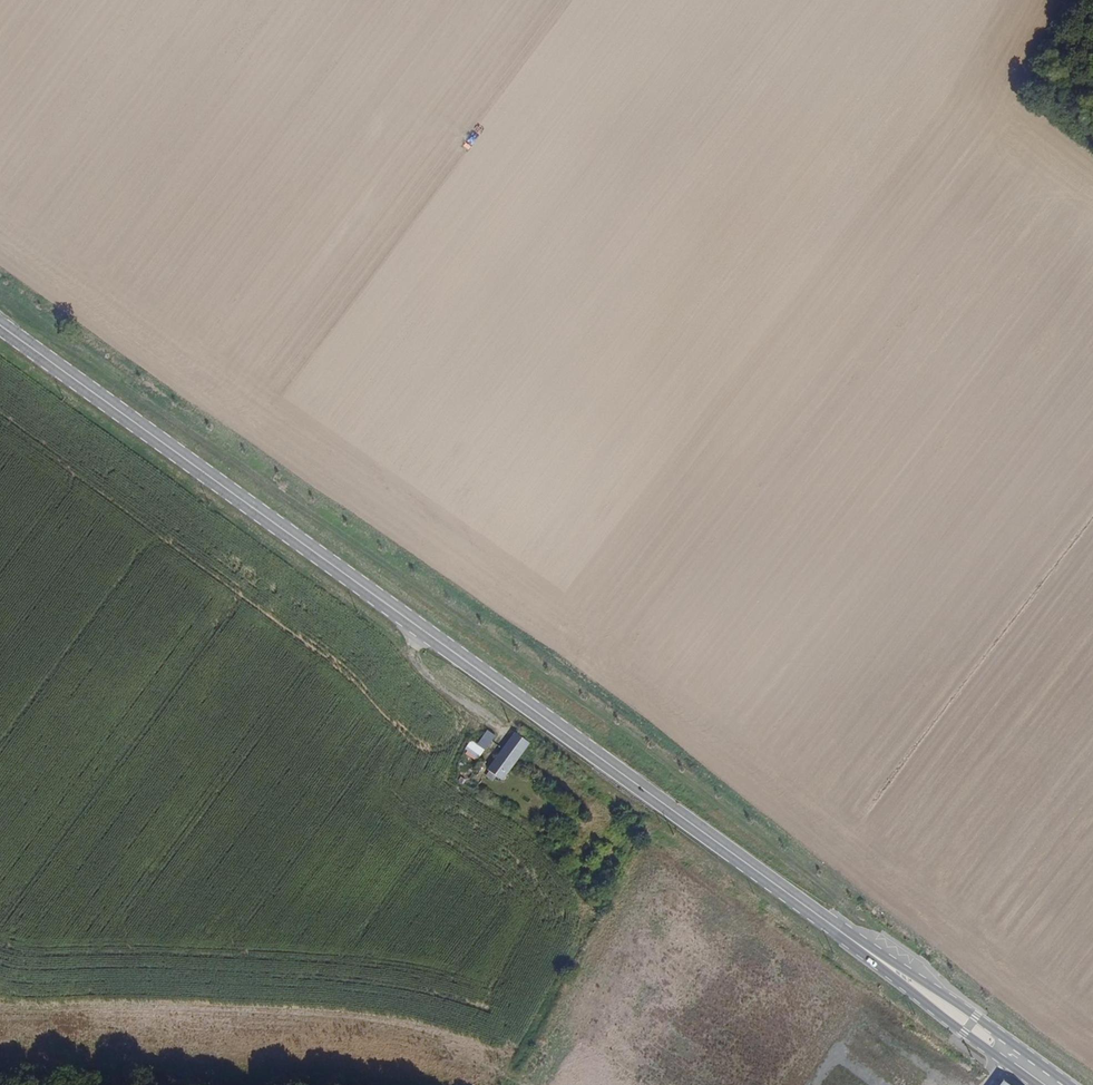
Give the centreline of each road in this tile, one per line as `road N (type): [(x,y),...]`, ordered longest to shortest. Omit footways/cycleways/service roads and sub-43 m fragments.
road 1 (primary): [(1055,1084),(0,325)]
road 2 (track): [(419,627),(414,653),(423,670),(500,730),(478,772)]

